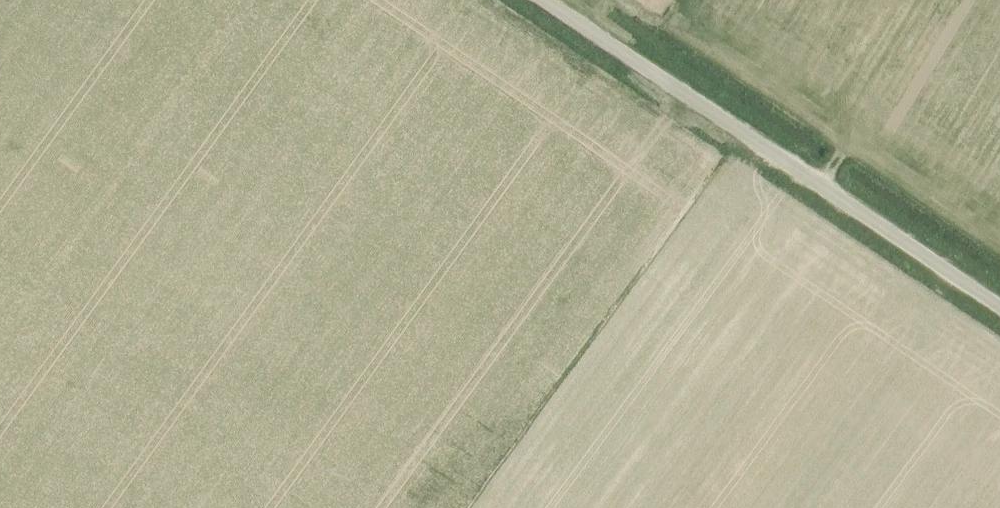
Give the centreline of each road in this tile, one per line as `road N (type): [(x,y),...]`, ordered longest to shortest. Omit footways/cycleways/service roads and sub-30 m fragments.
road 1 (unclassified): [(999,306),(546,0)]

